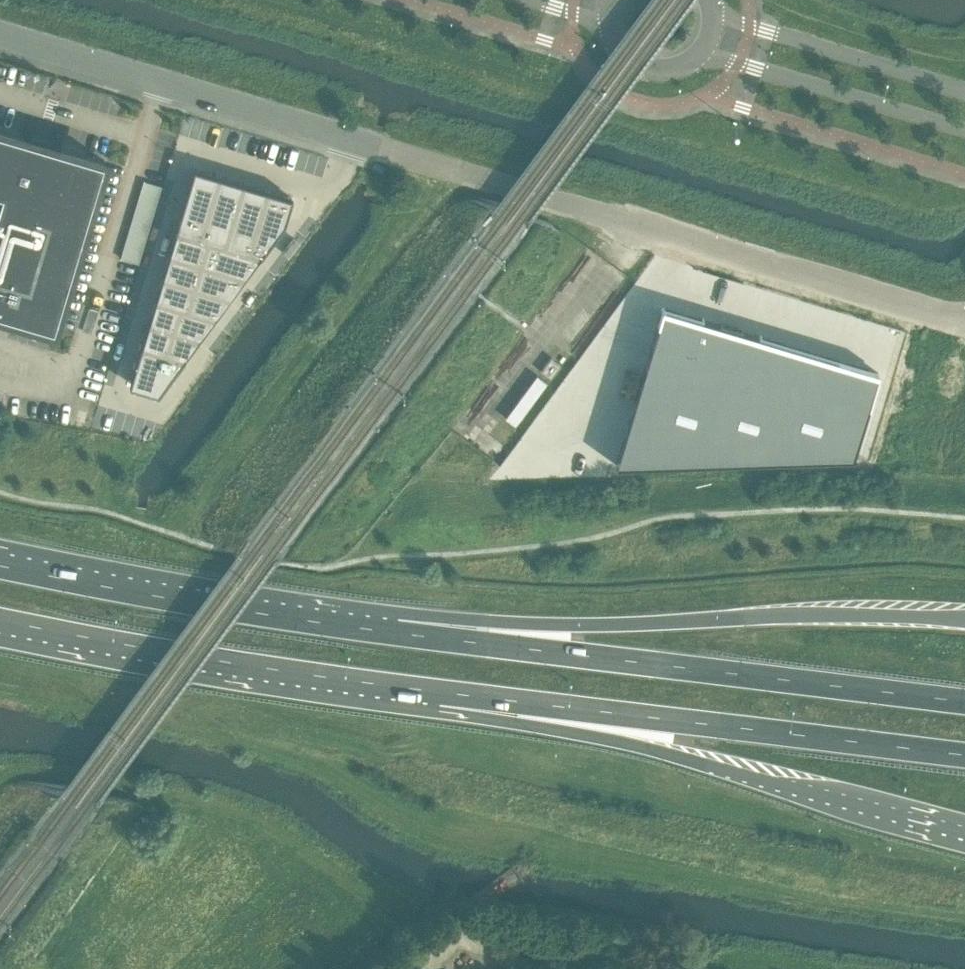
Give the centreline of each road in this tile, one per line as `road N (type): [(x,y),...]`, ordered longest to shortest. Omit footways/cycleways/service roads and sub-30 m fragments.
road 1 (unclassified): [(0,33),(964,324)]
road 2 (track): [(964,516),(868,508),(696,513),(577,542),(364,558),(326,568),(175,534)]
road 3 (primary): [(964,702),(396,633)]
road 4 (primary): [(964,618),(470,621),(396,633)]
road 5 (primary): [(441,691),(488,717),(648,747),(964,833)]
road 6 (primary): [(441,691),(964,755)]
road 7 (track): [(452,171),(175,534)]
road 8 (primary): [(0,617),(221,660),(441,691)]
road 9 (primary): [(396,633),(0,561)]
road 10 (tertiary): [(700,52),(964,131)]
road 11 (tertiary): [(964,90),(712,13)]
road 12 (track): [(175,534),(0,488)]

